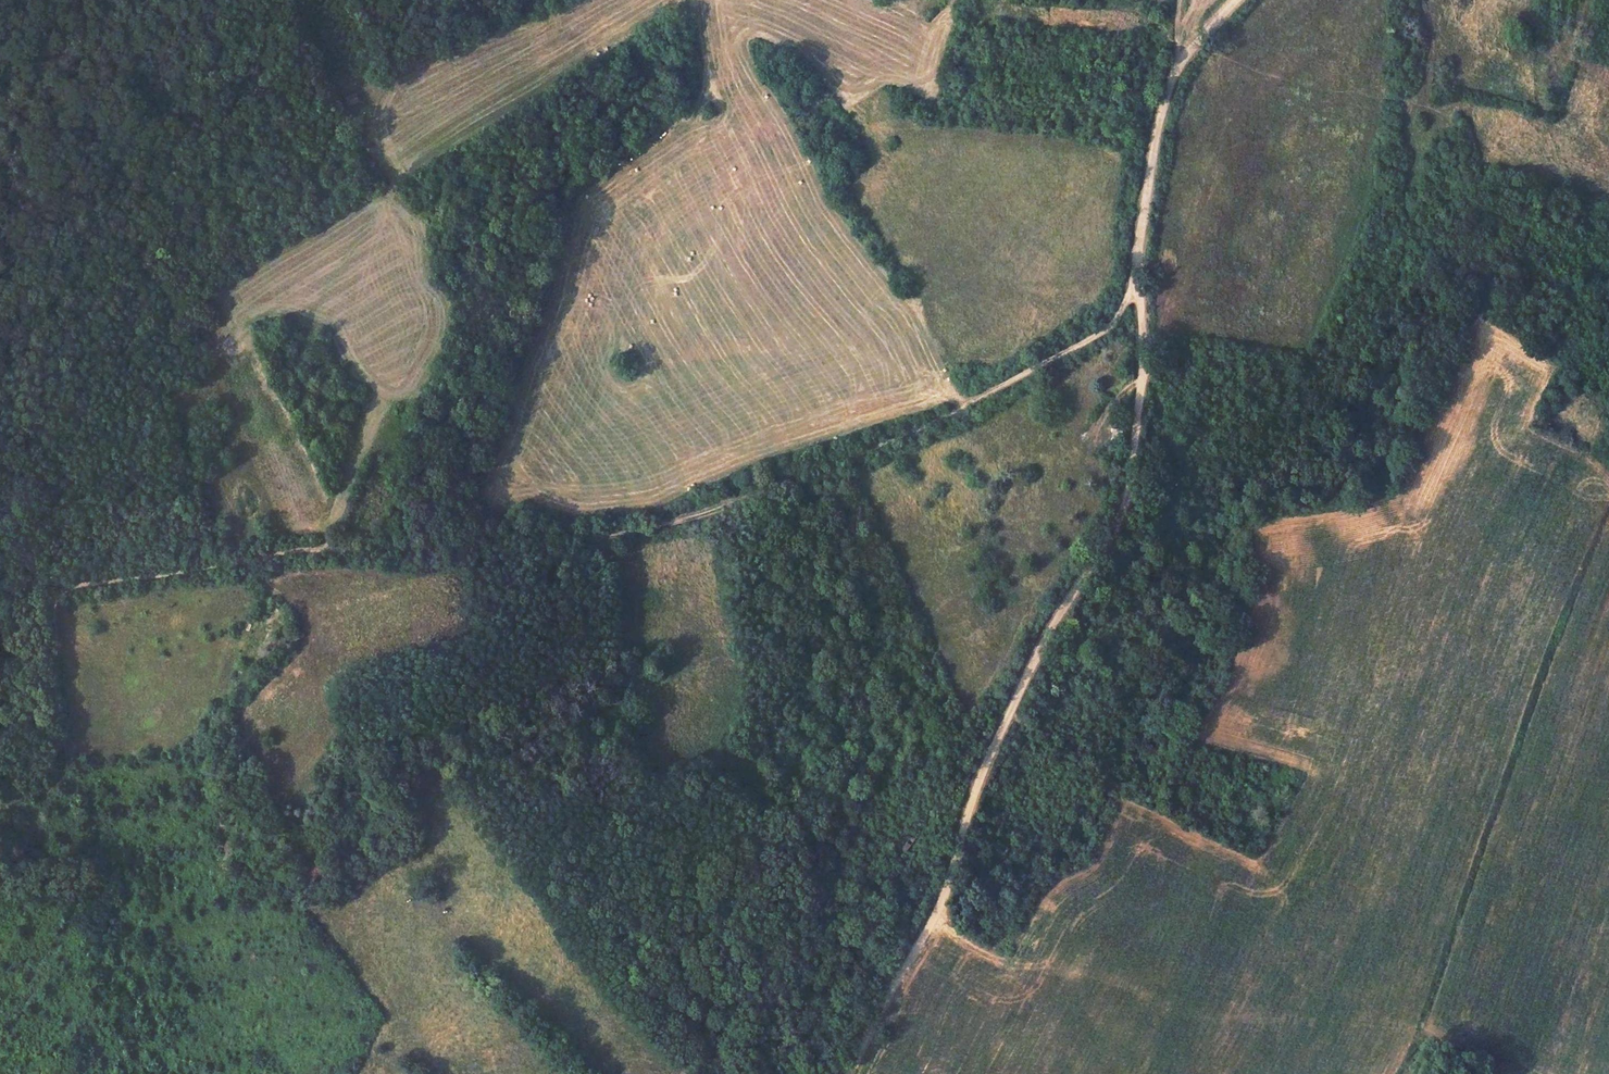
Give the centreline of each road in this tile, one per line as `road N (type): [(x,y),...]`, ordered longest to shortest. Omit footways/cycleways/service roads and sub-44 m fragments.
road 1 (track): [(1135,279),(1109,329),(919,430),(711,514),(559,543),(315,550),(62,588),(54,606),(60,703),(49,738),(0,769)]
road 2 (track): [(851,1073),(933,925),(981,776),(1041,646),(1119,519),(1144,348),(1135,279)]
road 3 (track): [(1135,279),(1156,138),(1179,65)]

